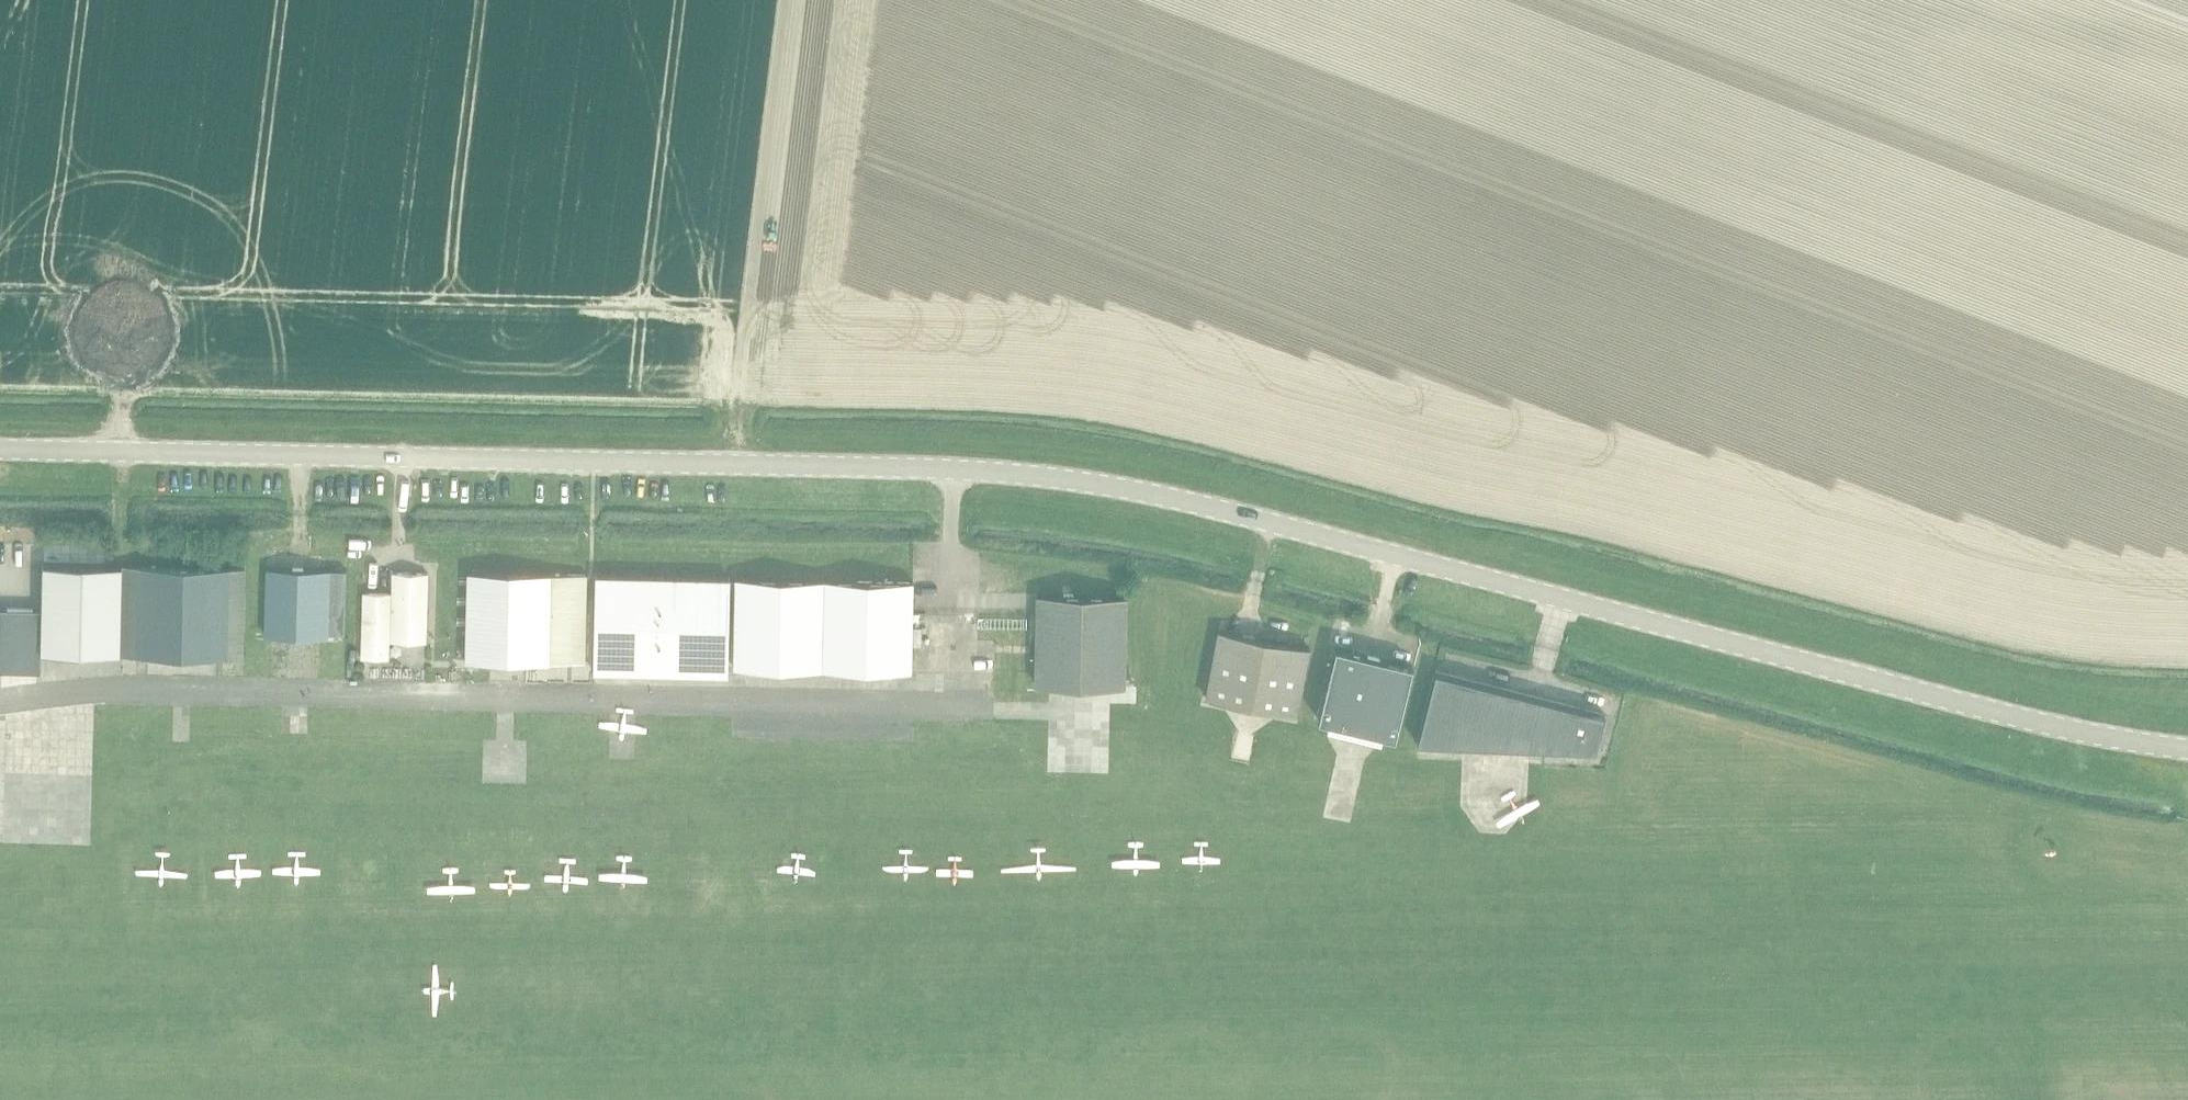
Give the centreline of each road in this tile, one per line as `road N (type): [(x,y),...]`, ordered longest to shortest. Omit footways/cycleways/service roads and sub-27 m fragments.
road 1 (unclassified): [(2187,750),(1220,502),(1068,474),(0,447)]

